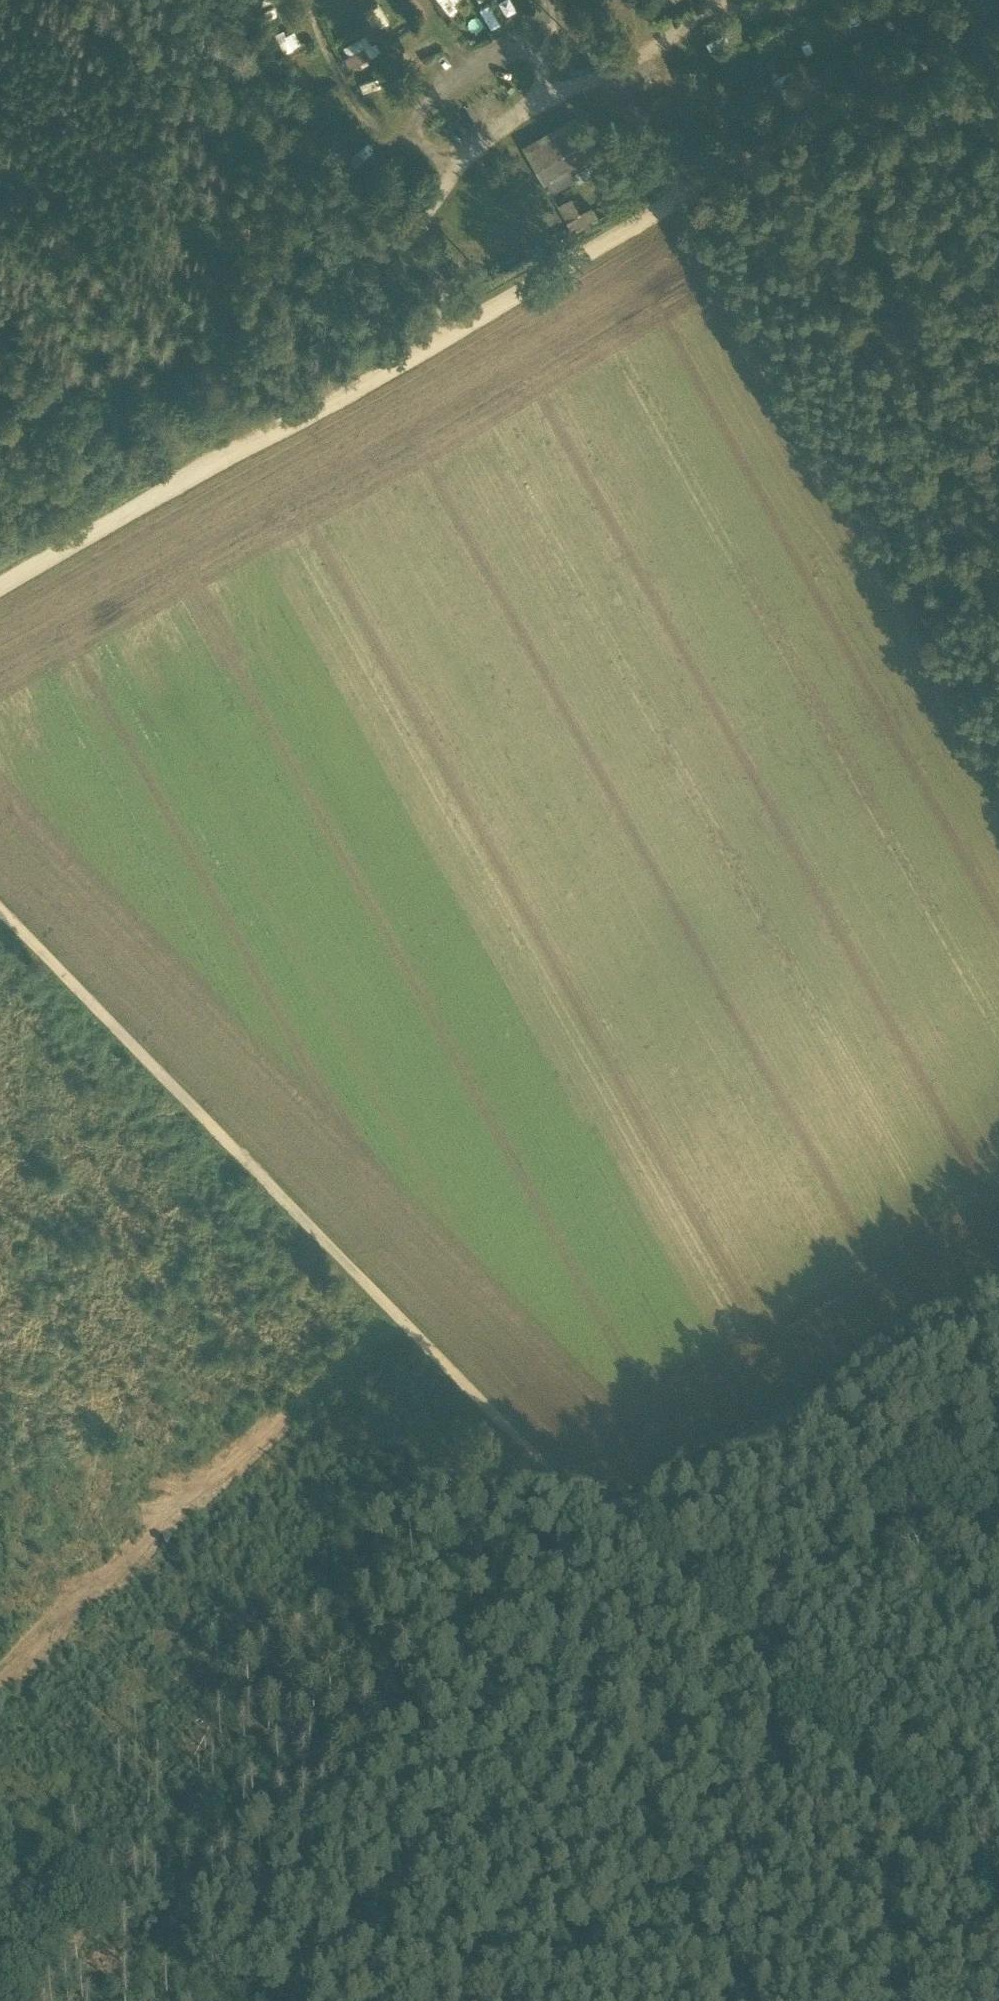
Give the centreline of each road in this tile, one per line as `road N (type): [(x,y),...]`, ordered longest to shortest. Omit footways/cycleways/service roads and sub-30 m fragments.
road 1 (unclassified): [(0,579),(998,21)]
road 2 (track): [(0,913),(614,1535)]
road 3 (track): [(614,1535),(998,1924)]
road 4 (track): [(998,1303),(614,1535)]

